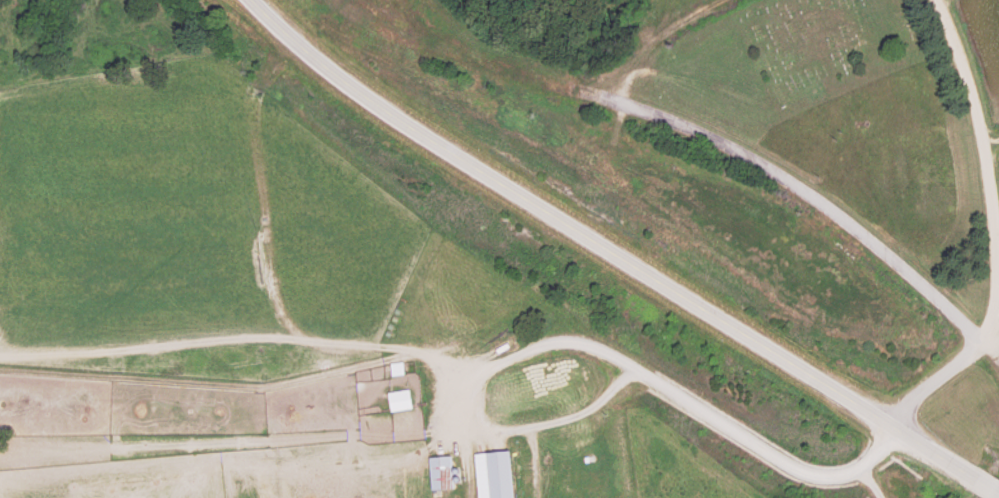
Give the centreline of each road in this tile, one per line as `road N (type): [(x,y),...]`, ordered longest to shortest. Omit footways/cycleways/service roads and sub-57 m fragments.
road 1 (primary): [(998,495),(586,246),(301,51),(253,0)]
road 2 (residential): [(988,346),(756,162),(576,93)]
road 3 (residential): [(998,252),(986,147),(935,0)]
road 4 (residential): [(616,107),(637,54),(726,0)]
road 5 (residential): [(887,428),(915,395),(988,346)]

